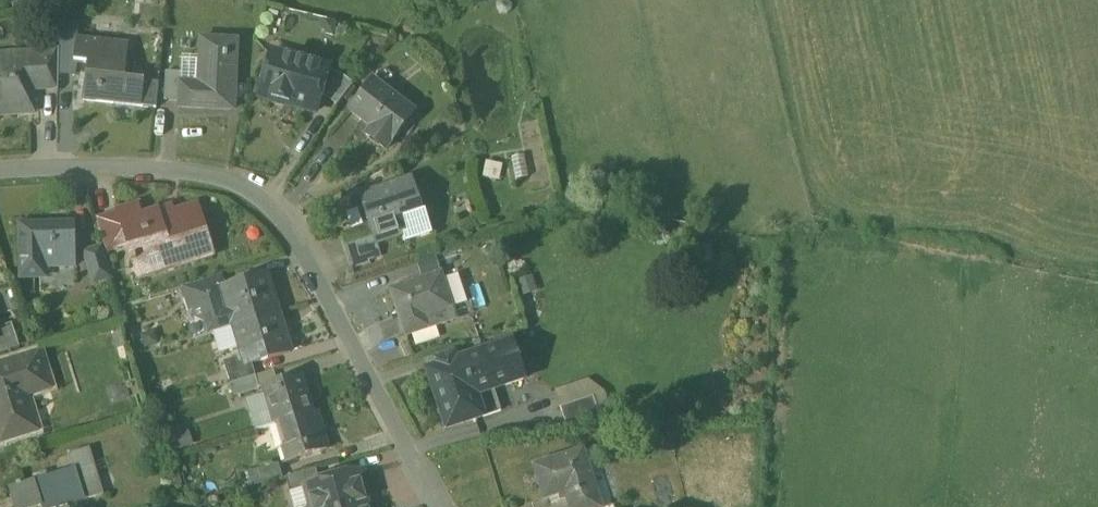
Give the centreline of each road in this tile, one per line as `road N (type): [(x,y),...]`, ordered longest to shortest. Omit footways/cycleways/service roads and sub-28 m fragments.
road 1 (unclassified): [(445,506),(304,248),(240,183),(153,169),(0,167)]

